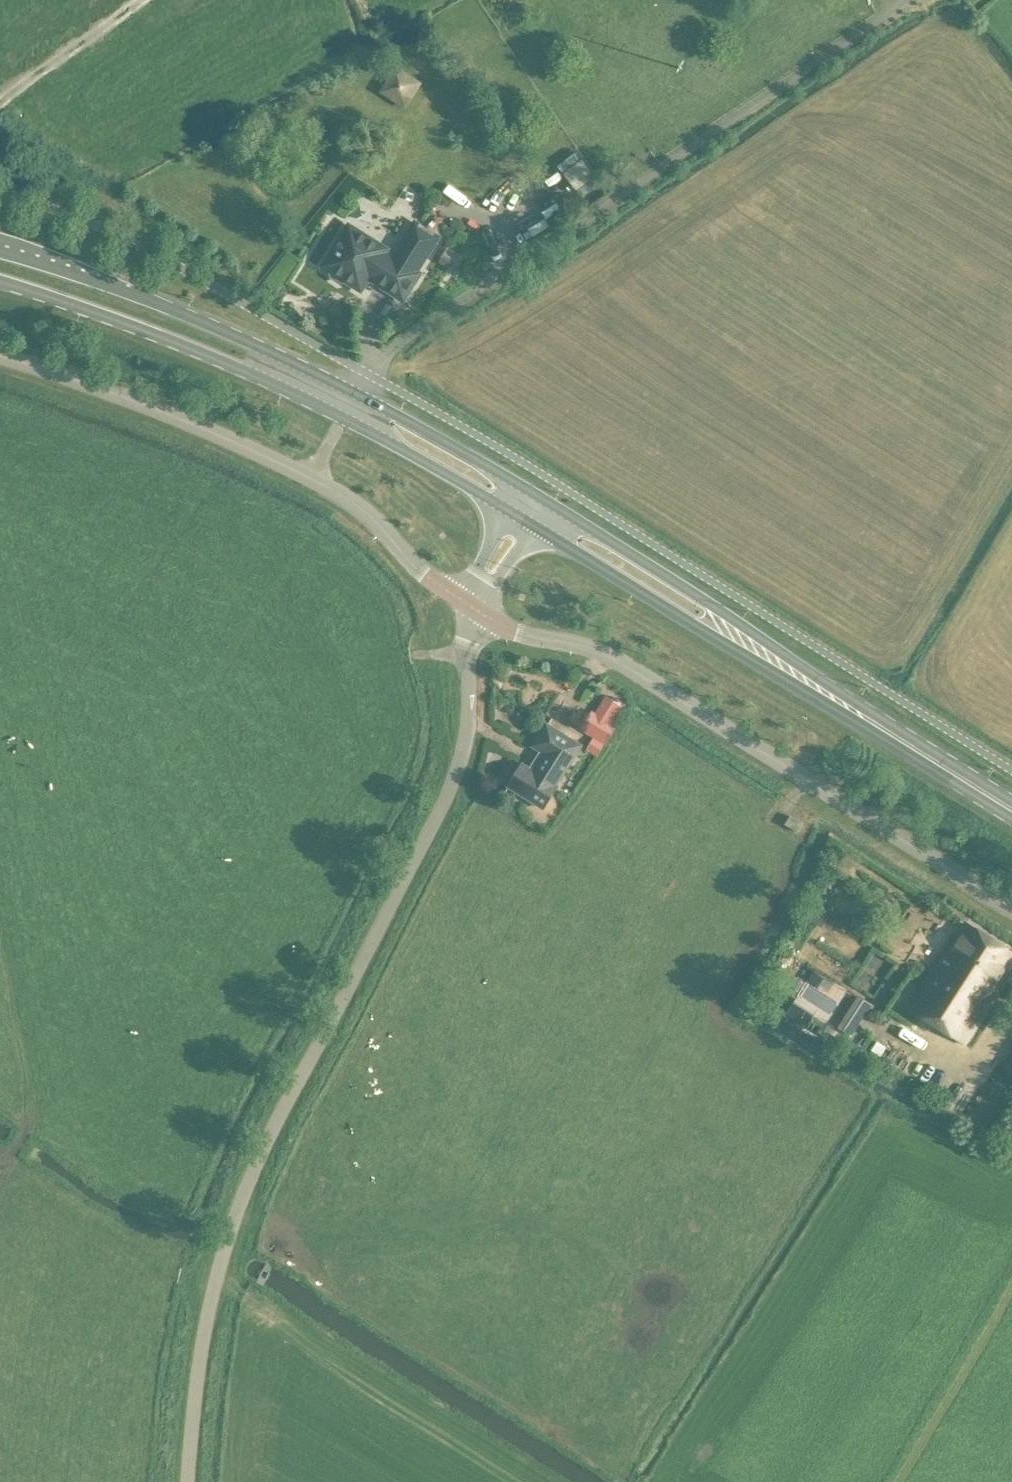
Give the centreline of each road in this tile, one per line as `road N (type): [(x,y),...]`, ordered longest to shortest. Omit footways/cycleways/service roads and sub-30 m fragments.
road 1 (unclassified): [(187,1481),(204,1324),(233,1212),(456,773),(479,610)]
road 2 (unclassified): [(1011,908),(610,655),(518,633),(479,610)]
road 3 (primary): [(1011,809),(545,516)]
road 4 (primary): [(352,406),(169,324),(0,266)]
road 5 (unclassified): [(313,476),(0,356)]
road 6 (unclassified): [(461,599),(344,494),(313,476)]
road 7 (primary): [(515,498),(352,406)]

